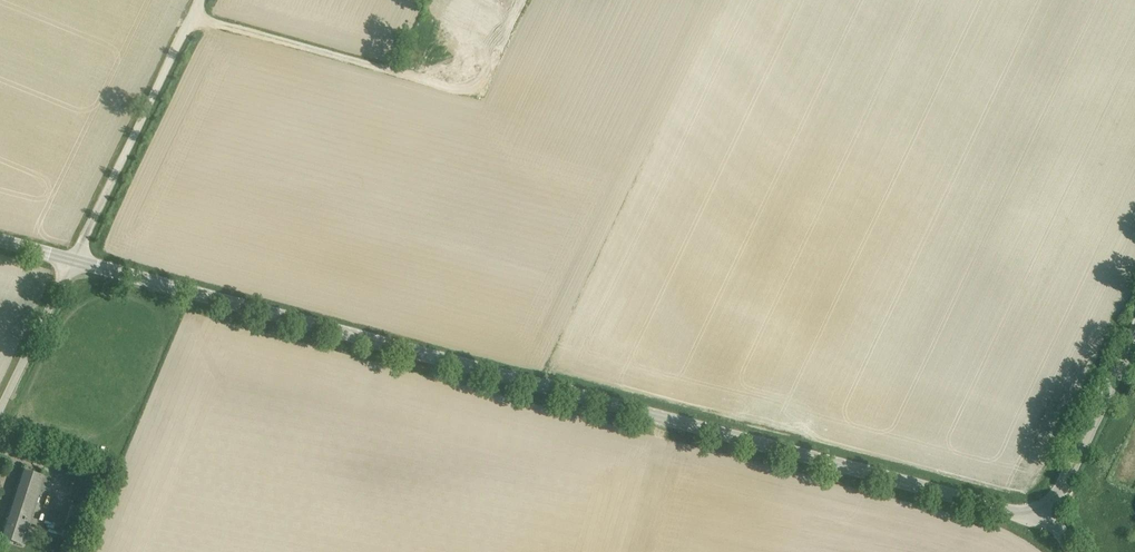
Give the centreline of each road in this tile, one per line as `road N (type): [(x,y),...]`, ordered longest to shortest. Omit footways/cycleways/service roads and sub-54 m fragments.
road 1 (tertiary): [(1038,522),(73,260)]
road 2 (unclassified): [(73,260),(201,0)]
road 3 (unclassified): [(1038,522),(1134,327)]
road 4 (unclassified): [(0,408),(73,260)]

